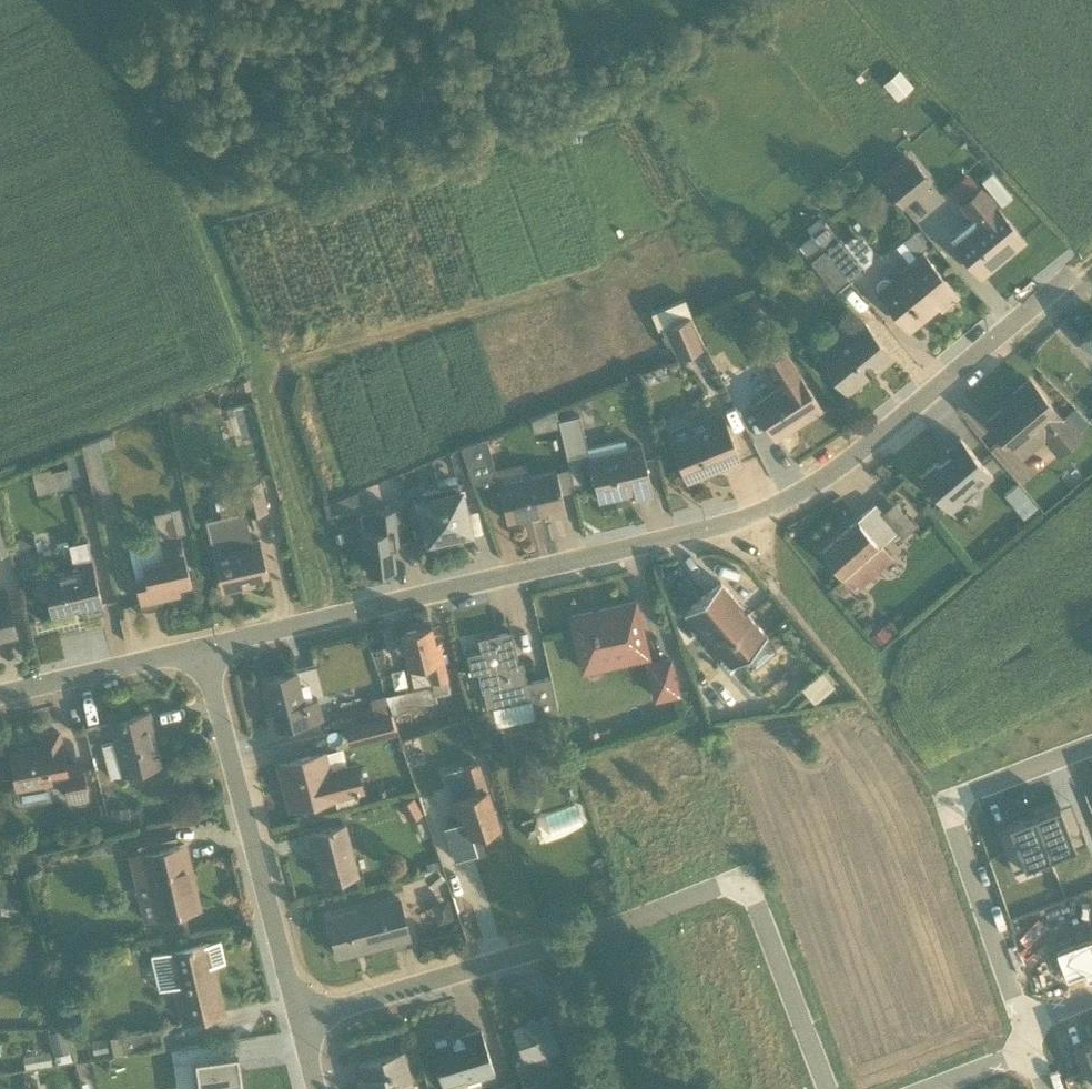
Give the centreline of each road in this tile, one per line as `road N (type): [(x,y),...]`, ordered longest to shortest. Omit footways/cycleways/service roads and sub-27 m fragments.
road 1 (residential): [(1075,270),(818,482),(742,518),(200,647)]
road 2 (residential): [(826,1088),(744,878),(299,1021)]
road 3 (residential): [(1021,1024),(945,802),(1091,745)]
road 4 (residential): [(299,1021),(200,647)]
road 5 (residential): [(200,647),(0,694)]
road 6 (track): [(639,1088),(587,934)]

